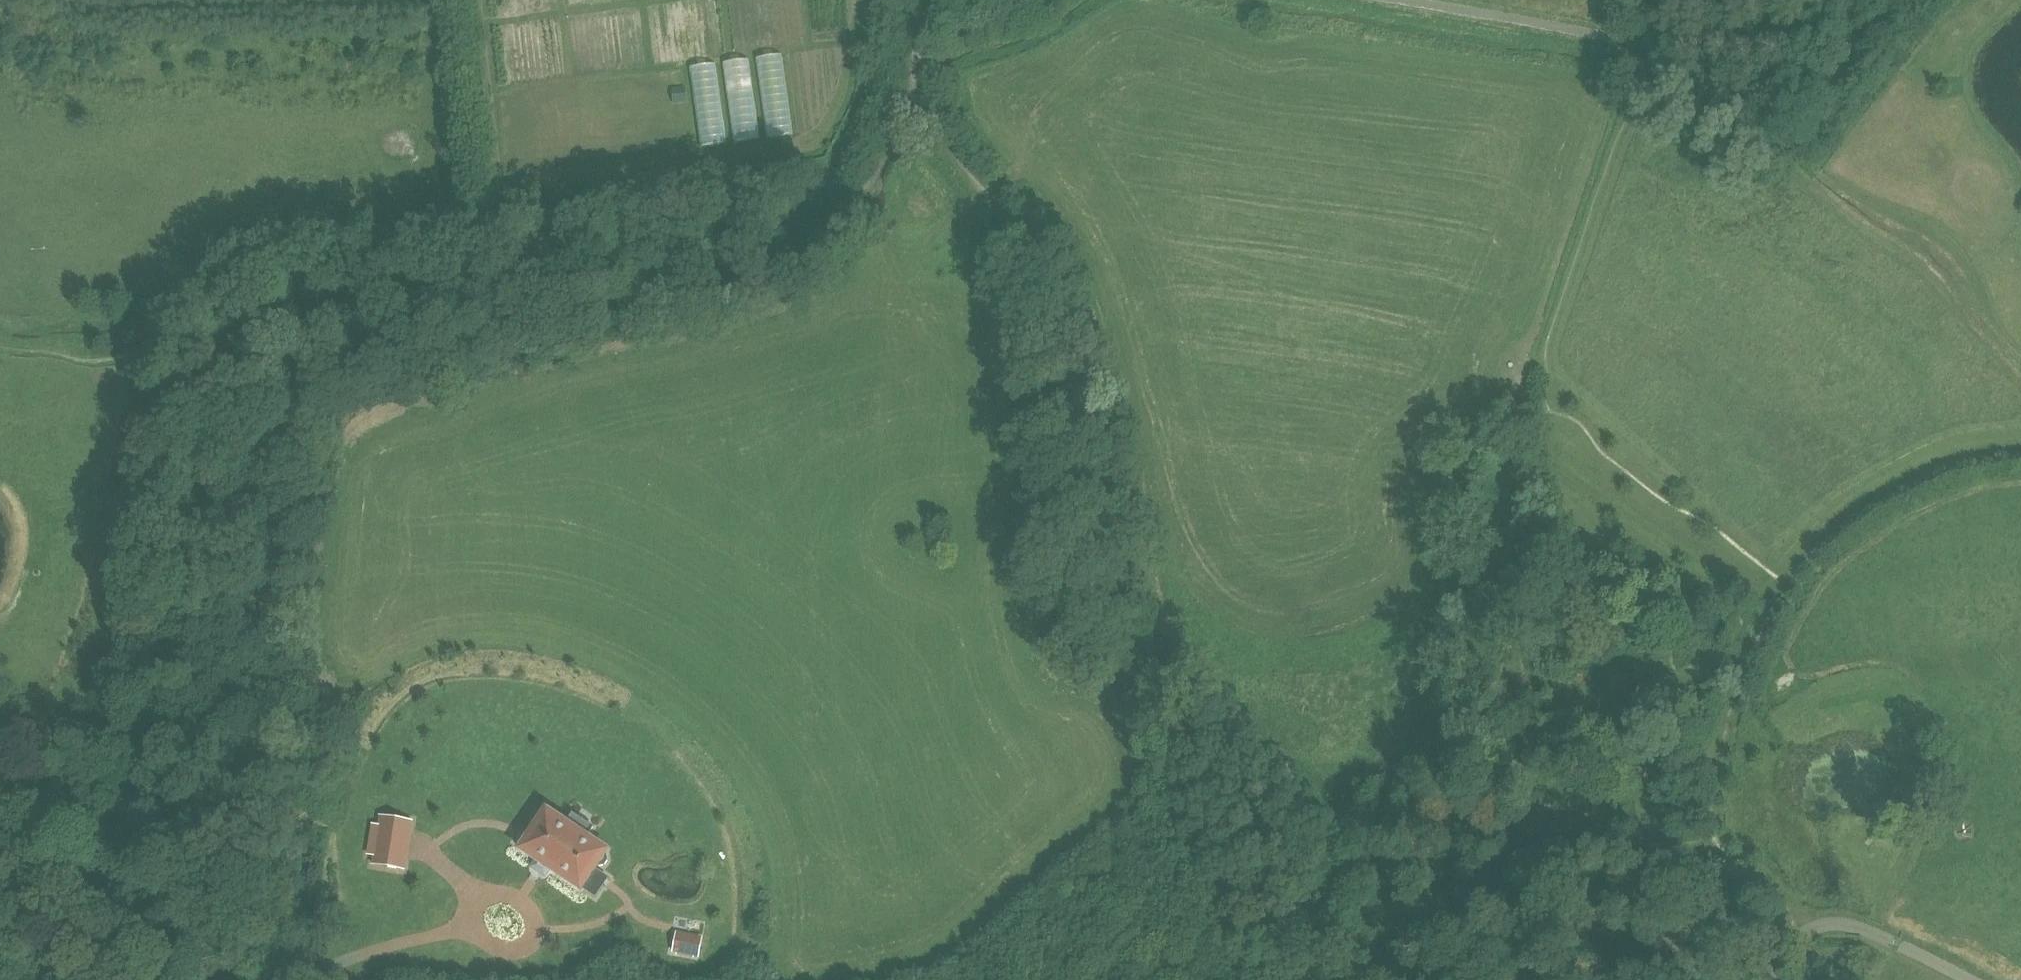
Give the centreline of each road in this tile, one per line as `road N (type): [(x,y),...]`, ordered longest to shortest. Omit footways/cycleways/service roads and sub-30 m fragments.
road 1 (track): [(56,958),(89,894),(163,687),(222,356),(259,315),(316,297),(440,292),(787,243),(856,201),(920,109)]
road 2 (track): [(1297,979),(1148,725),(1135,688),(1075,349),(1047,266),(920,109)]

